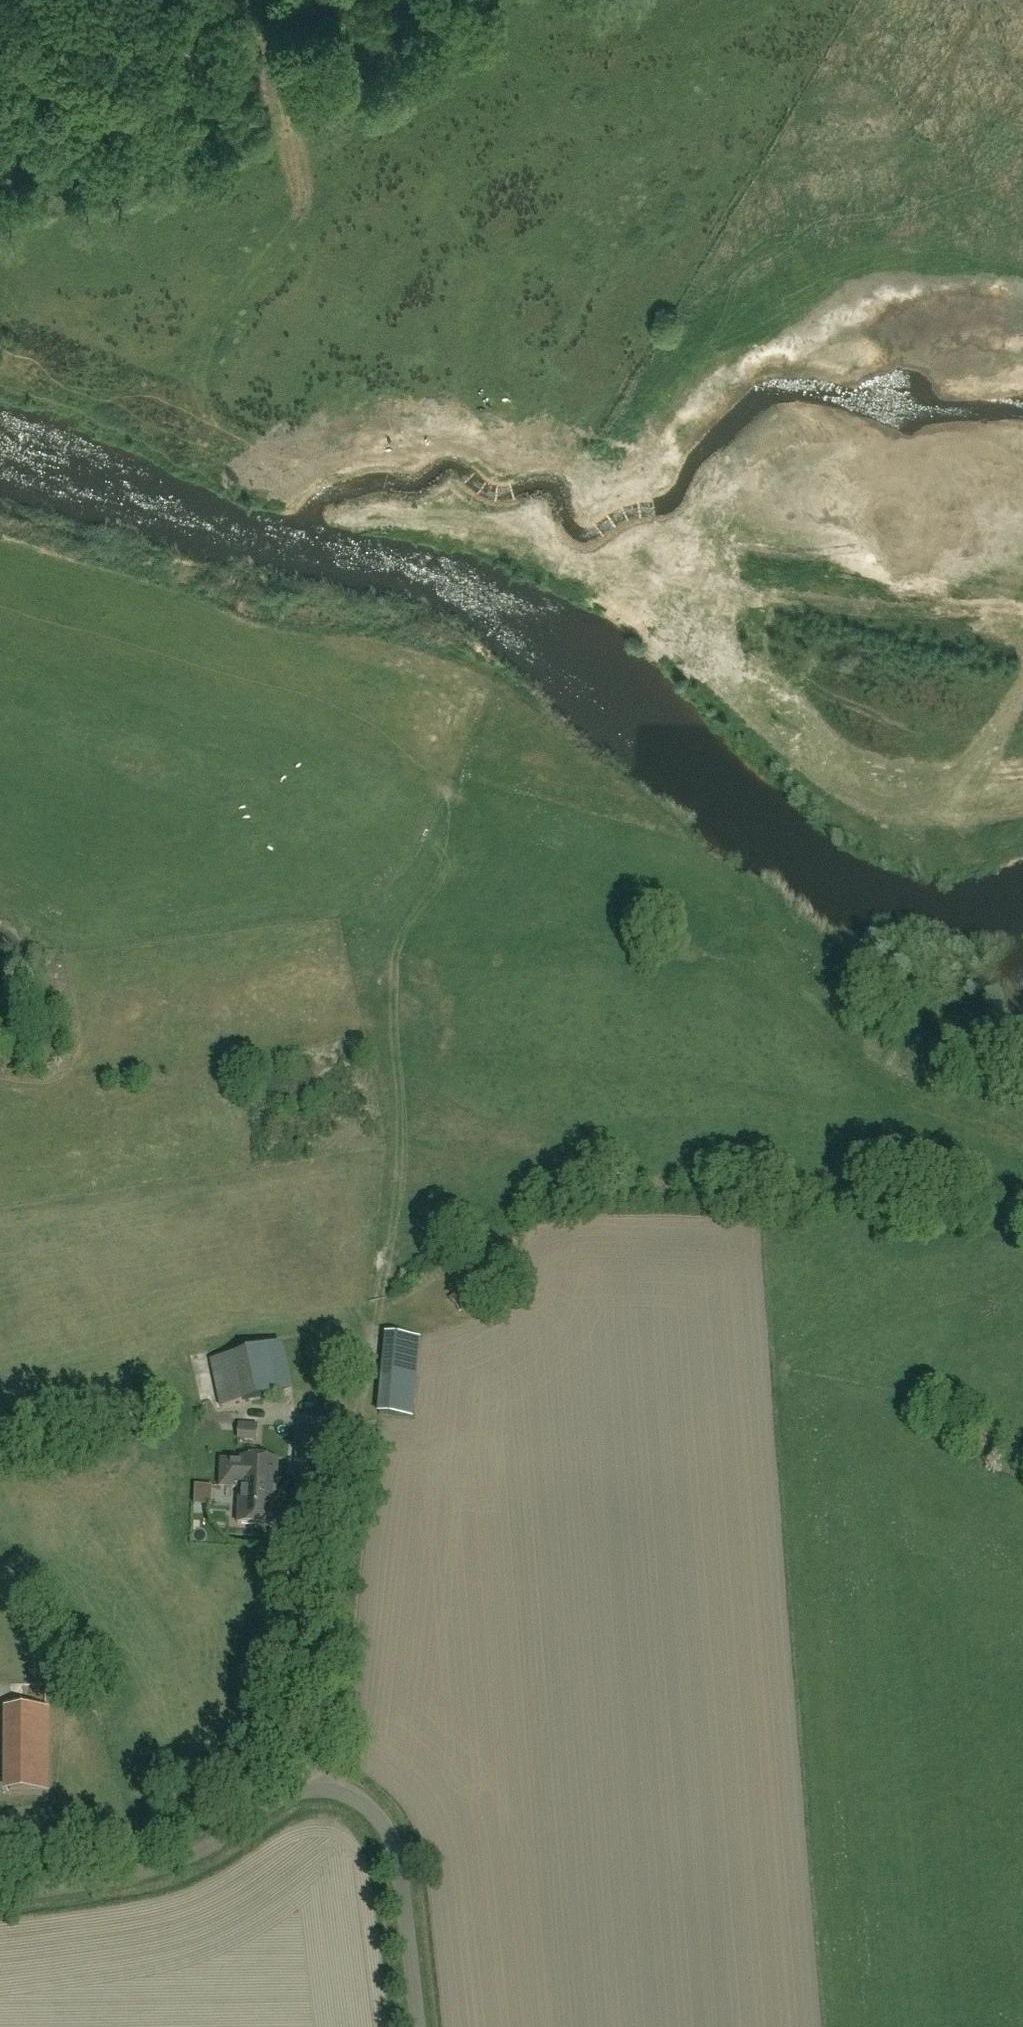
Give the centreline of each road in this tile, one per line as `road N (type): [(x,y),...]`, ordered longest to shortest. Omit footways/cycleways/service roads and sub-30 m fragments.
road 1 (unclassified): [(418,2026),(399,1861),(370,1812),(347,1798),(294,1796),(197,1856),(150,1875),(0,1897)]
road 2 (track): [(310,1792),(302,1667),(318,1539)]

